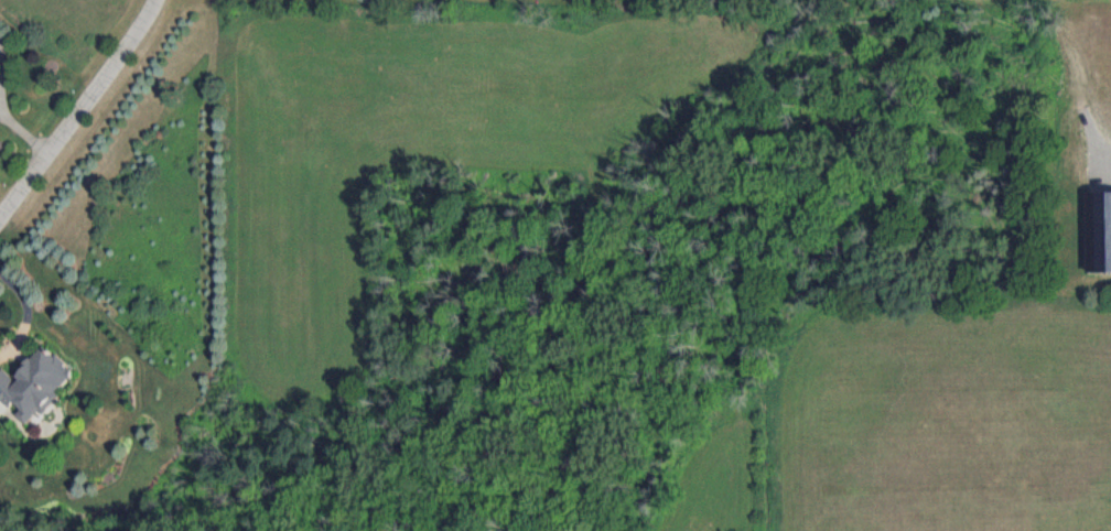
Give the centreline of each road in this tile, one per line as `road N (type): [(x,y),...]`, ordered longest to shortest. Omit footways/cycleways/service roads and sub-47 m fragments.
road 1 (residential): [(157,0),(0,213)]

